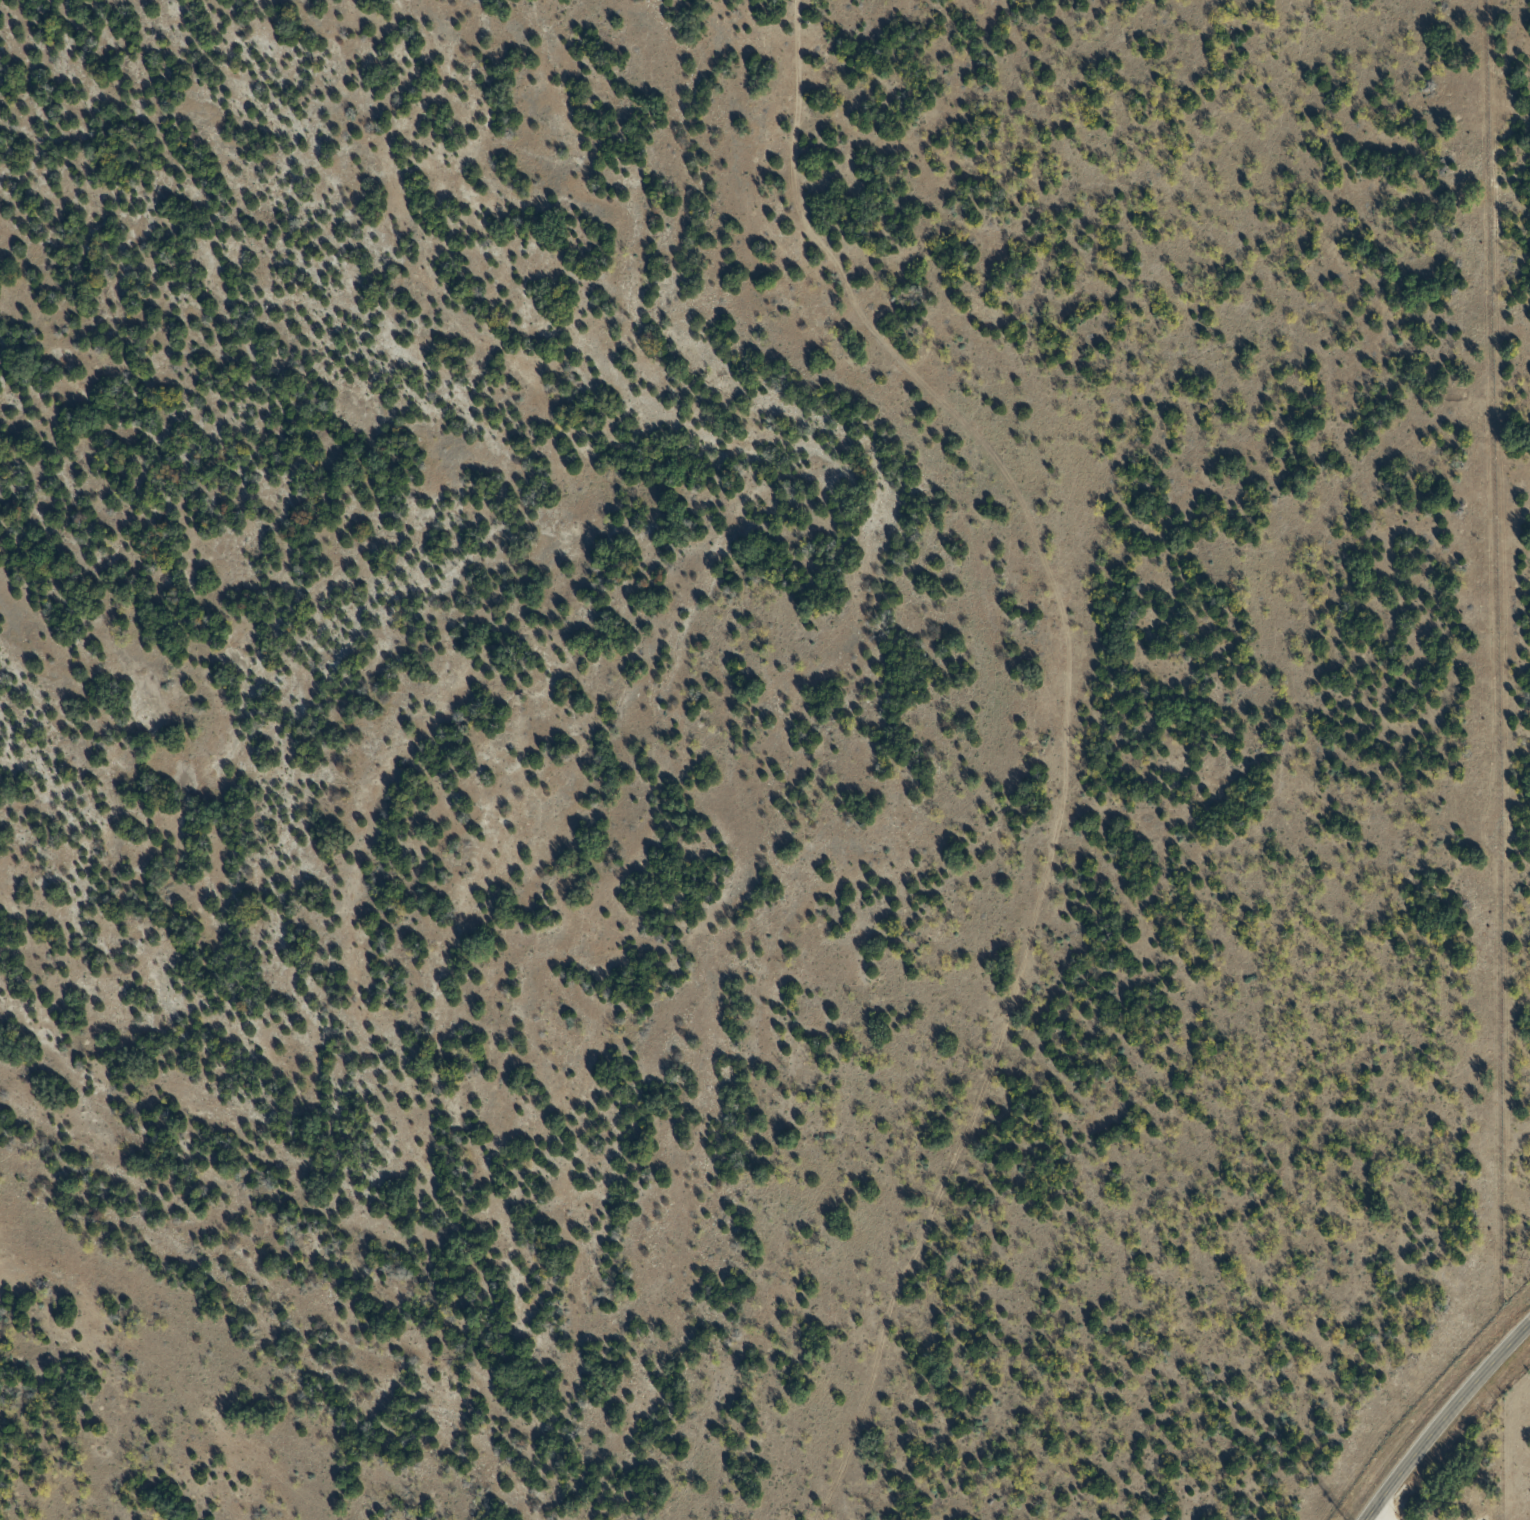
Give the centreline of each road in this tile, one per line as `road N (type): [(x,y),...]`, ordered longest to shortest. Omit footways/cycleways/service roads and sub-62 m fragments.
road 1 (secondary): [(1367,1519),(1529,1325)]

